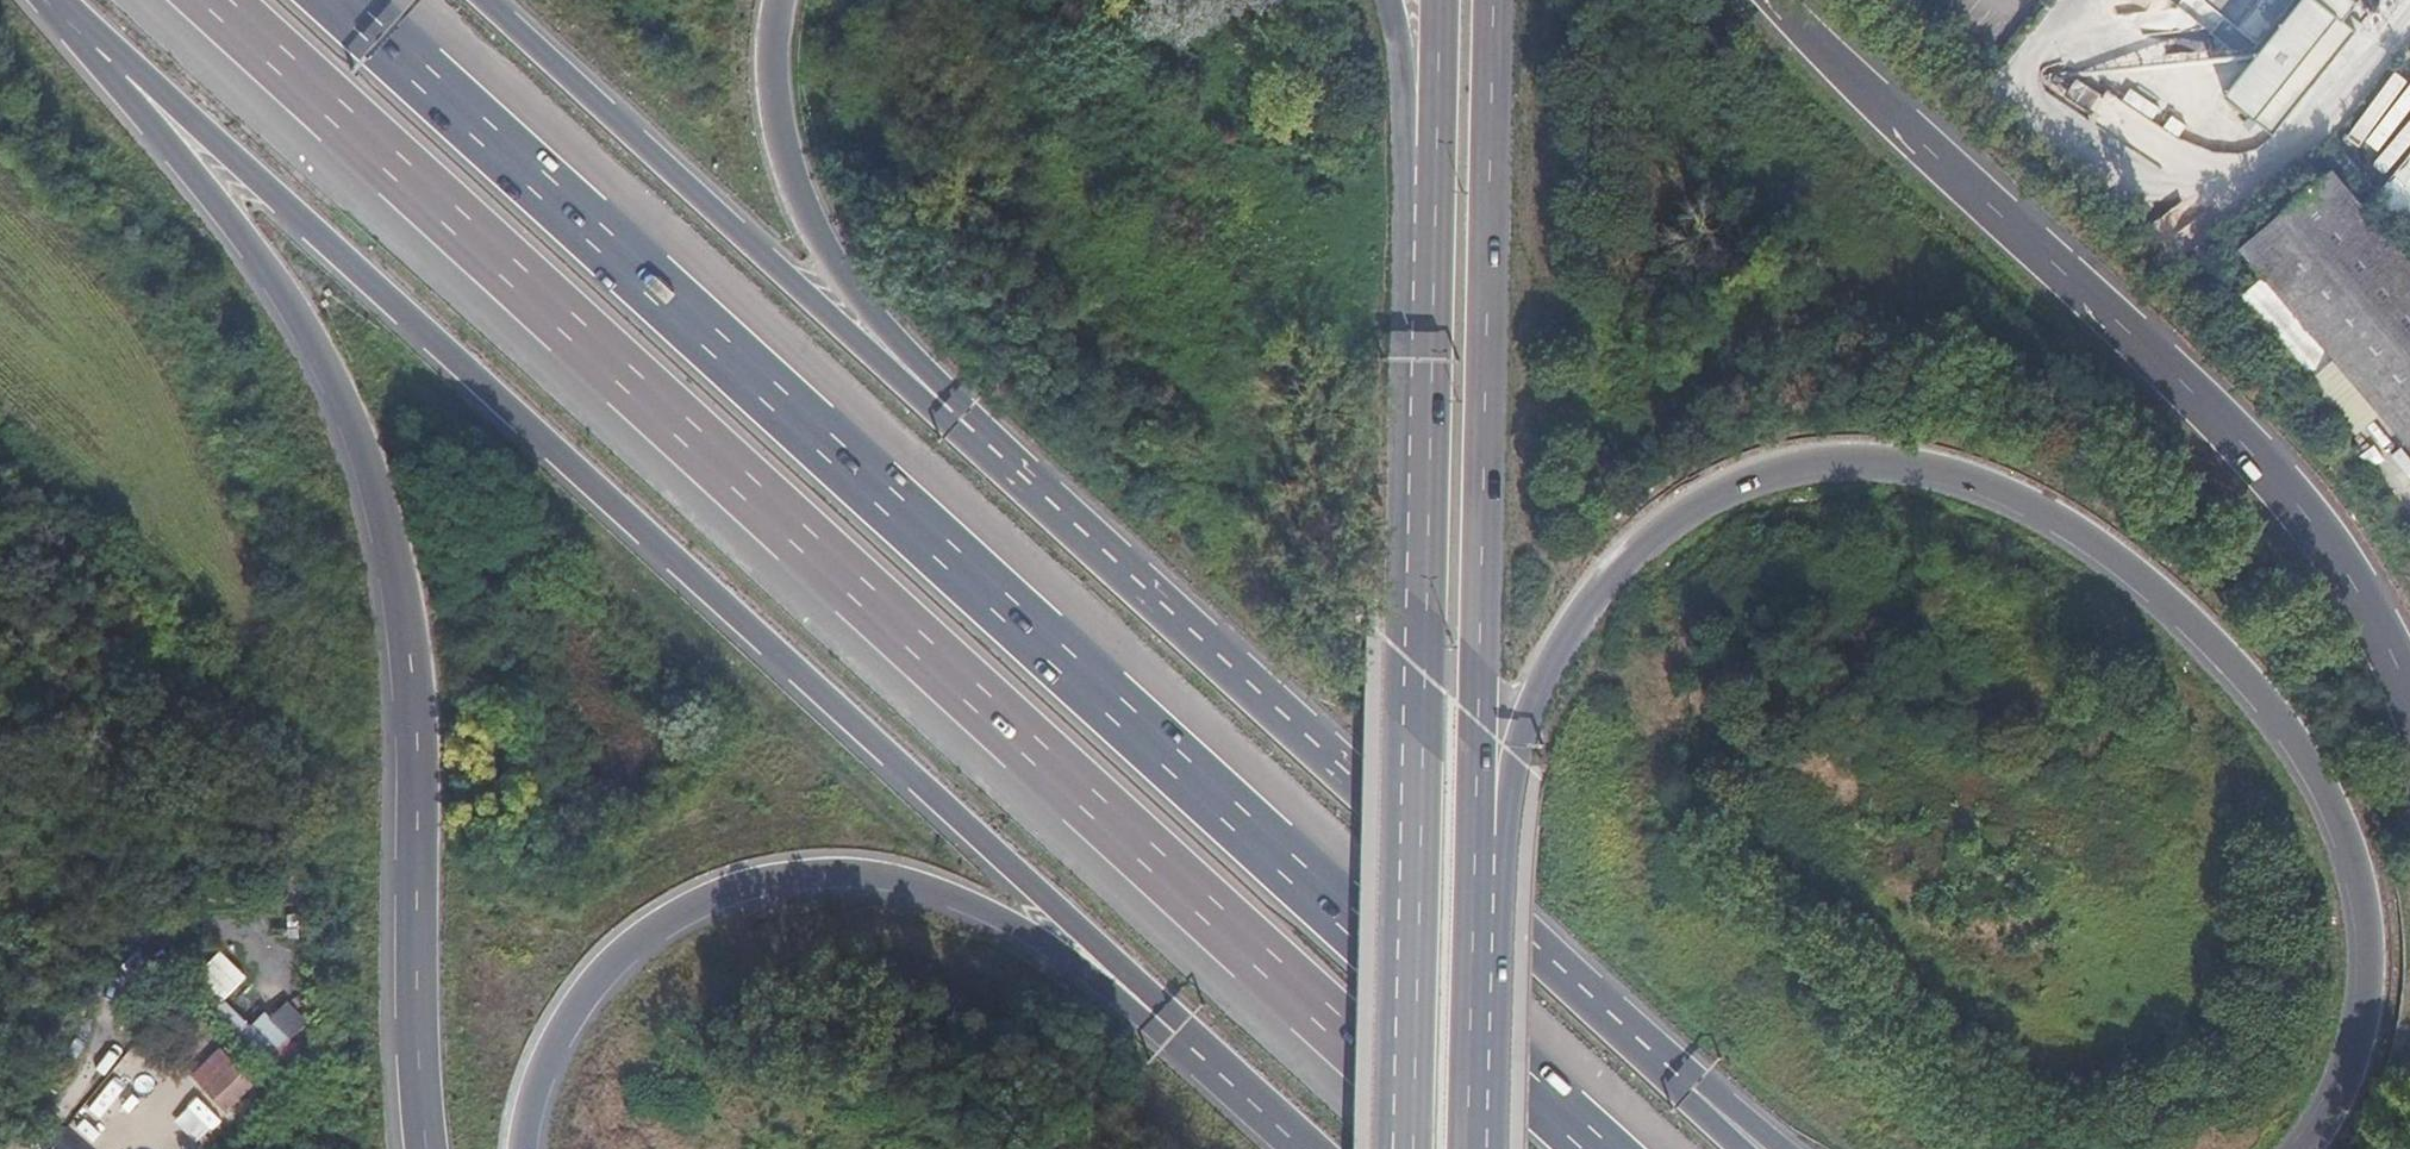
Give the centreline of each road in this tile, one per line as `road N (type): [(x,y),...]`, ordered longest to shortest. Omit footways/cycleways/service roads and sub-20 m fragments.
road 1 (motorway): [(205,0),(1465,1148)]
road 2 (motorway): [(1600,1148),(830,429),(342,0)]
road 3 (motorway): [(1482,834),(1546,673),(1648,537),(1733,484),(1773,471),(1851,461),(1949,470),(2065,525),(2126,567),(2264,699),(2322,785),(2351,864),(2365,983),(2347,1071),(2306,1148)]
road 4 (motorway): [(121,69),(1097,973)]
road 5 (motorway): [(121,69),(280,284),(349,420),(397,588),(413,690),(425,1103),(433,1148)]
road 6 (motorway): [(1690,1082),(964,422)]
road 7 (motorway): [(2409,692),(2344,568),(2239,440),(1822,54),(1774,0)]
road 8 (primary): [(1423,217),(1410,1148)]
road 9 (primary): [(1482,834),(1491,0)]
road 10 (motorway): [(525,1148),(550,1057),(584,997),(638,940),(736,887),(855,872),(943,890),(1097,973)]
road 11 (motorway): [(964,422),(847,344),(481,0)]
road 12 (motorway): [(964,422),(838,271),(805,207),(783,148),(774,79),(782,0)]
road 13 (primary): [(1475,1148),(1482,834)]
road 14 (motorway): [(1097,973),(1301,1148)]
road 15 (motorway): [(1388,0),(1423,217)]
road 16 (primary): [(1427,0),(1423,217)]
road 17 (track): [(41,1148),(141,1000)]

